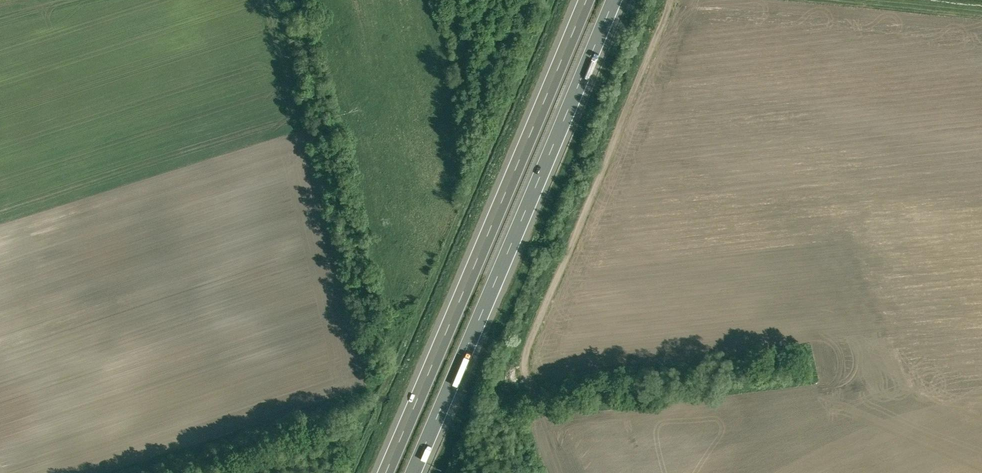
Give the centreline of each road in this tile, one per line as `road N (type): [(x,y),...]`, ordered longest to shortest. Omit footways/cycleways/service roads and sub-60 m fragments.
road 1 (motorway): [(580,0),(378,472)]
road 2 (motorway): [(415,472),(617,0)]
road 3 (unclassified): [(670,0),(531,346),(540,418)]

